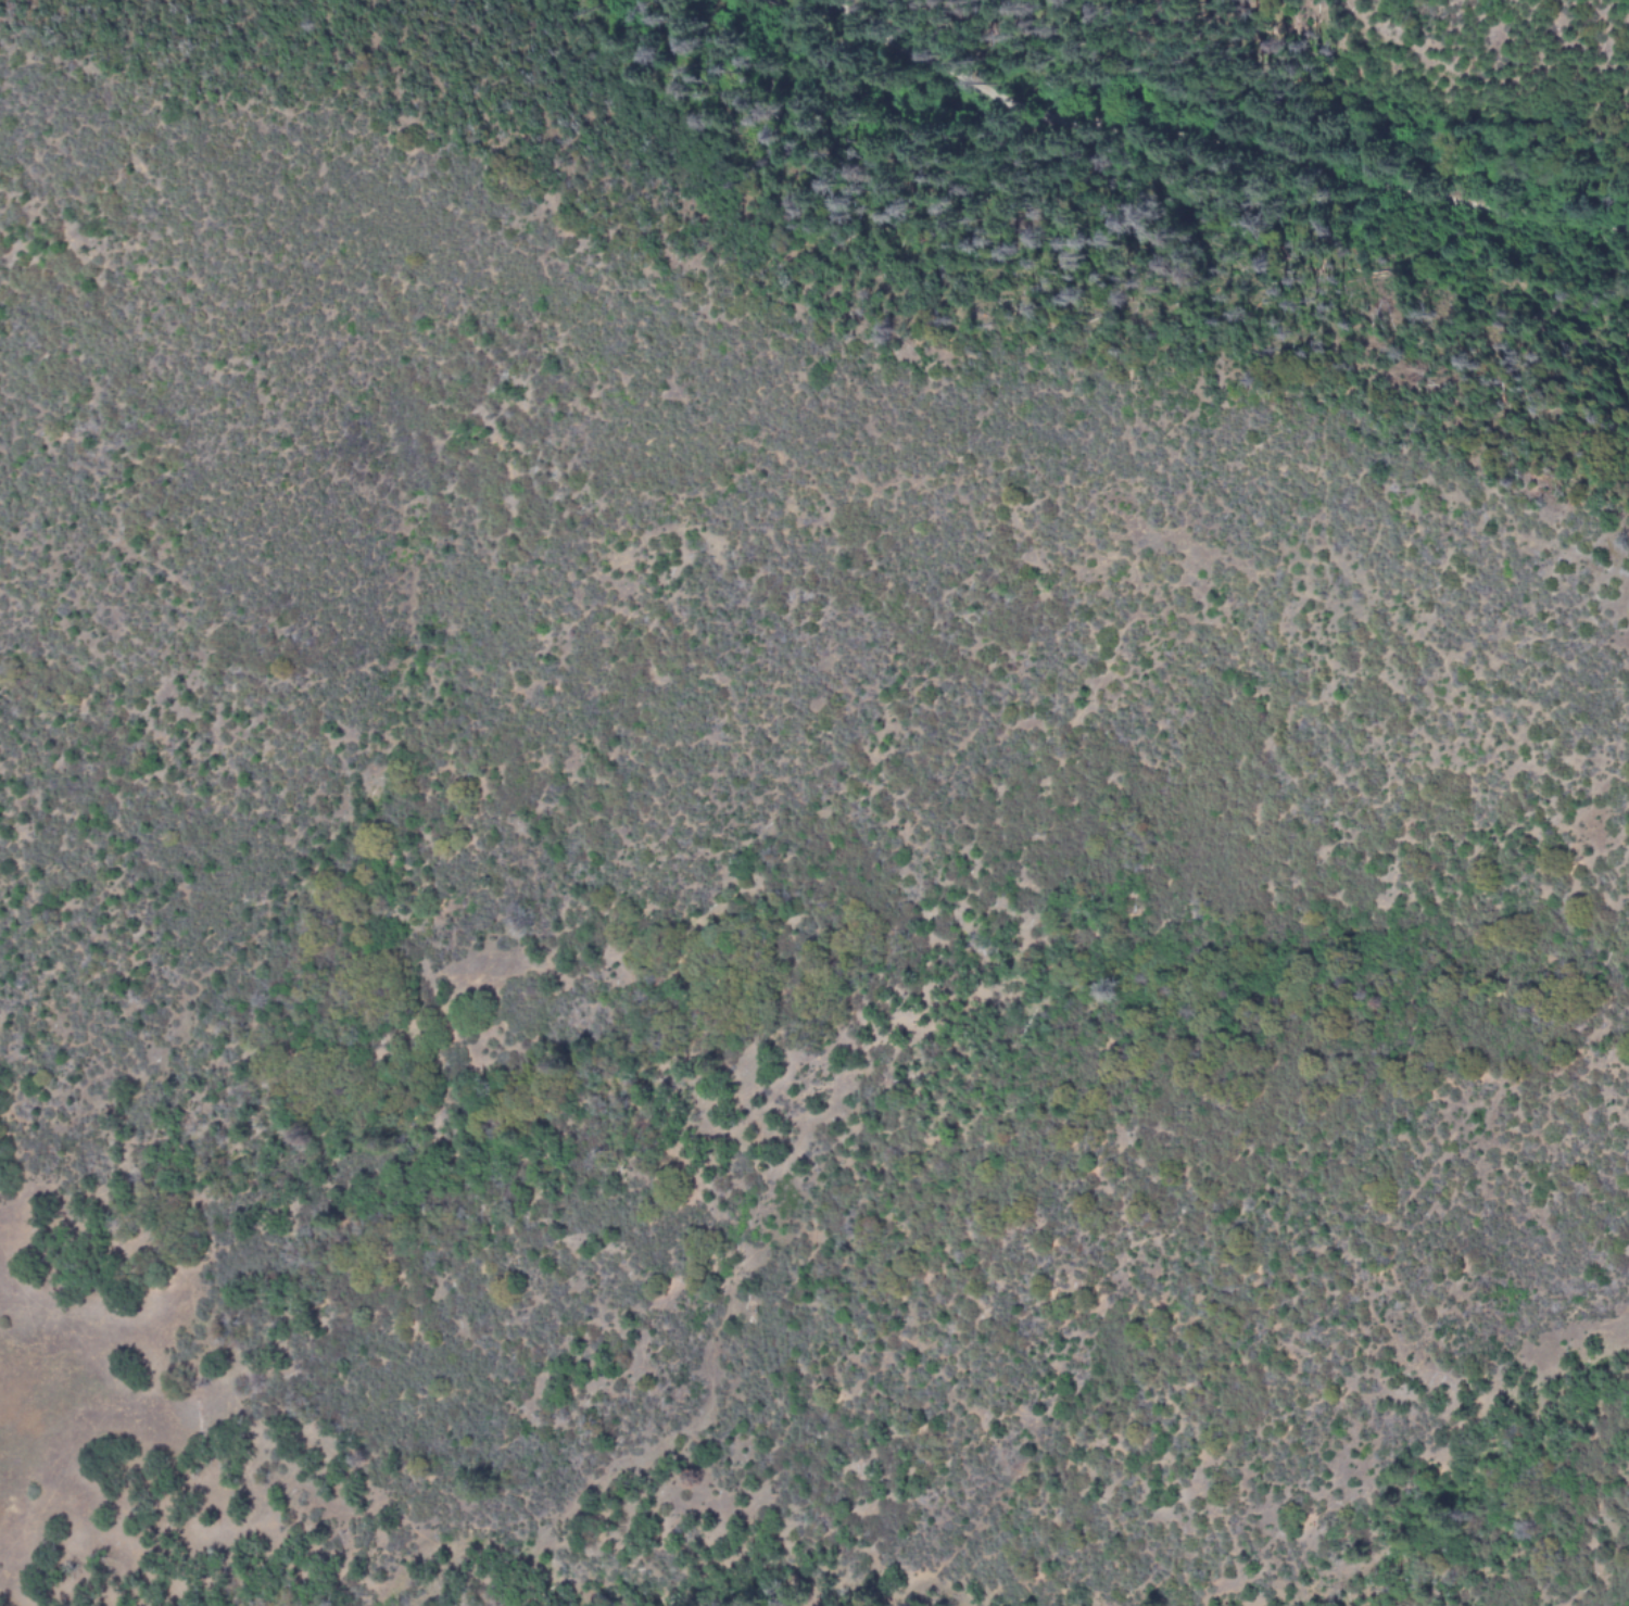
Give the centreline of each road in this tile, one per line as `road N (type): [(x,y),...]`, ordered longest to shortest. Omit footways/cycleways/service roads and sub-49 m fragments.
road 1 (residential): [(1628,242),(1463,170),(1189,178),(775,0)]

